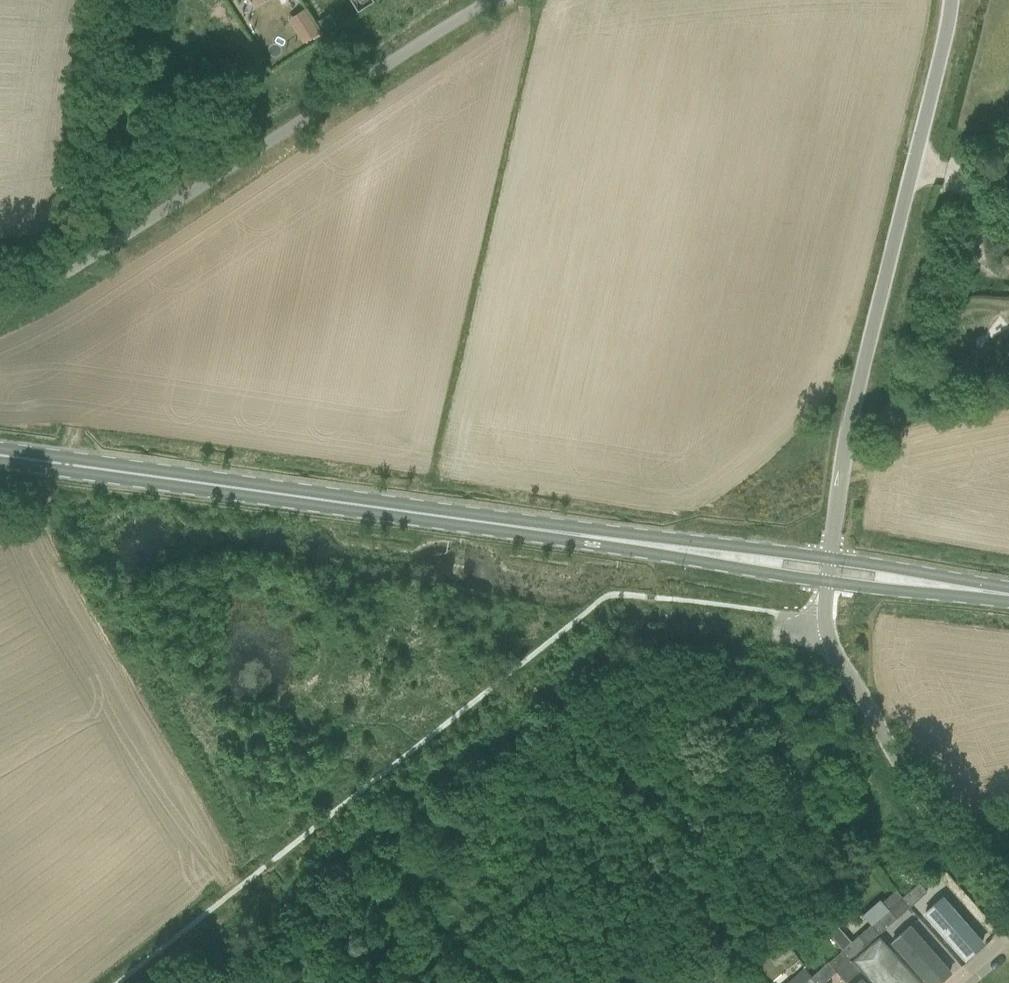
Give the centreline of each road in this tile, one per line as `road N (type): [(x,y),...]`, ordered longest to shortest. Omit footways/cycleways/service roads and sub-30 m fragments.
road 1 (secondary): [(0,454),(682,549)]
road 2 (unclassified): [(0,312),(59,282),(485,0)]
road 3 (unclassified): [(831,559),(845,439),(936,61),(941,0)]
road 4 (unclassified): [(1008,909),(875,724),(828,637),(826,582)]
road 5 (secondary): [(831,559),(682,549)]
road 6 (secondary): [(682,549),(826,582)]
road 7 (secondary): [(826,582),(955,586)]
road 8 (secondary): [(955,586),(831,559)]

